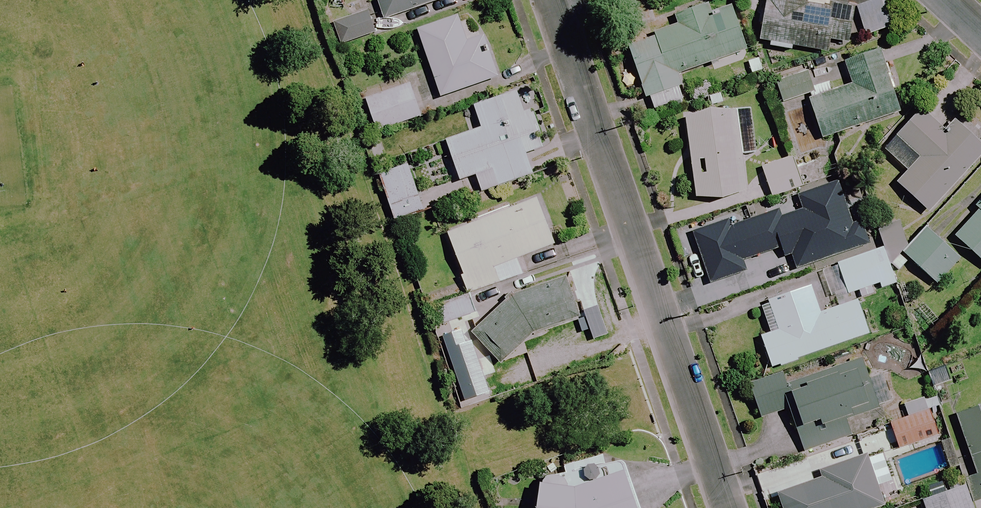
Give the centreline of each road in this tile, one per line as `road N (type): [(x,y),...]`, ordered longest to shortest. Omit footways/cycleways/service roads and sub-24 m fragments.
road 1 (residential): [(553,0),(730,507)]

